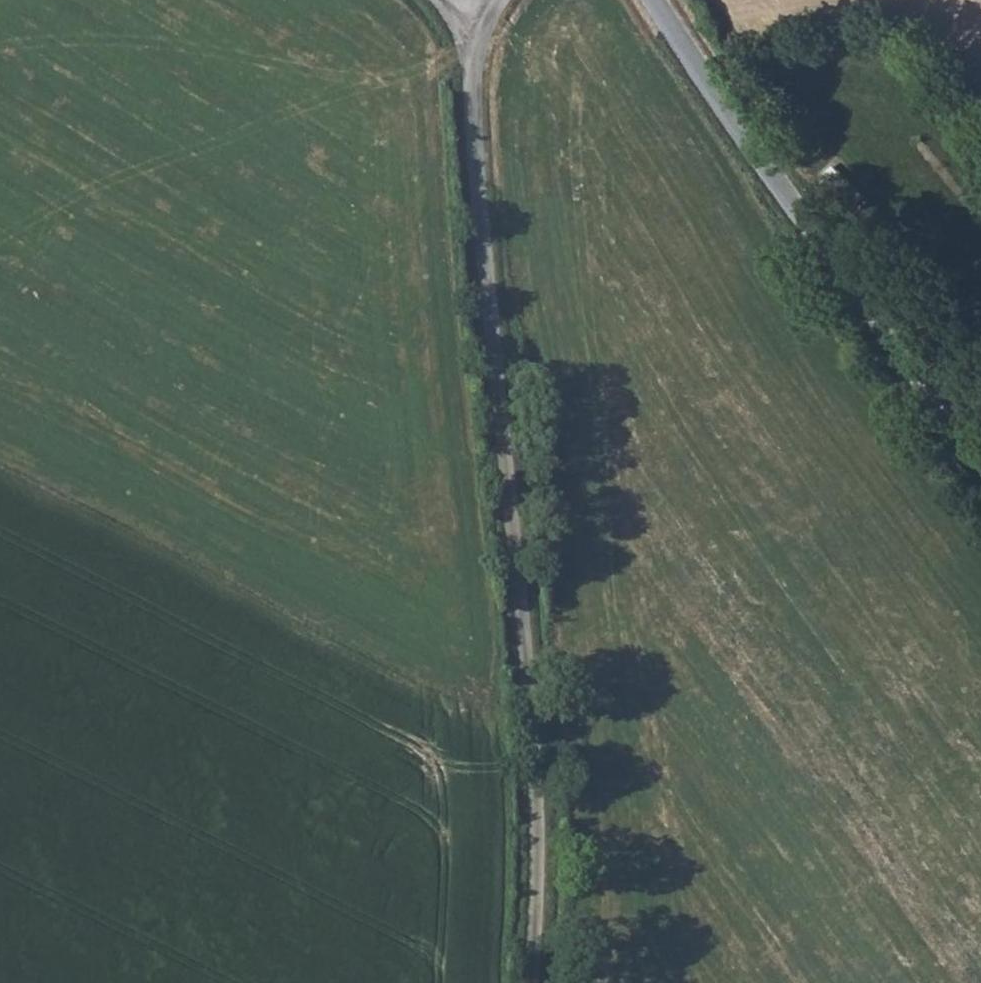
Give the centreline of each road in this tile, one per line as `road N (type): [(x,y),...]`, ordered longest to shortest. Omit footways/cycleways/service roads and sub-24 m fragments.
road 1 (unclassified): [(478,11),(471,67),(533,909),(525,982)]
road 2 (unclassified): [(980,466),(781,191),(655,0)]

